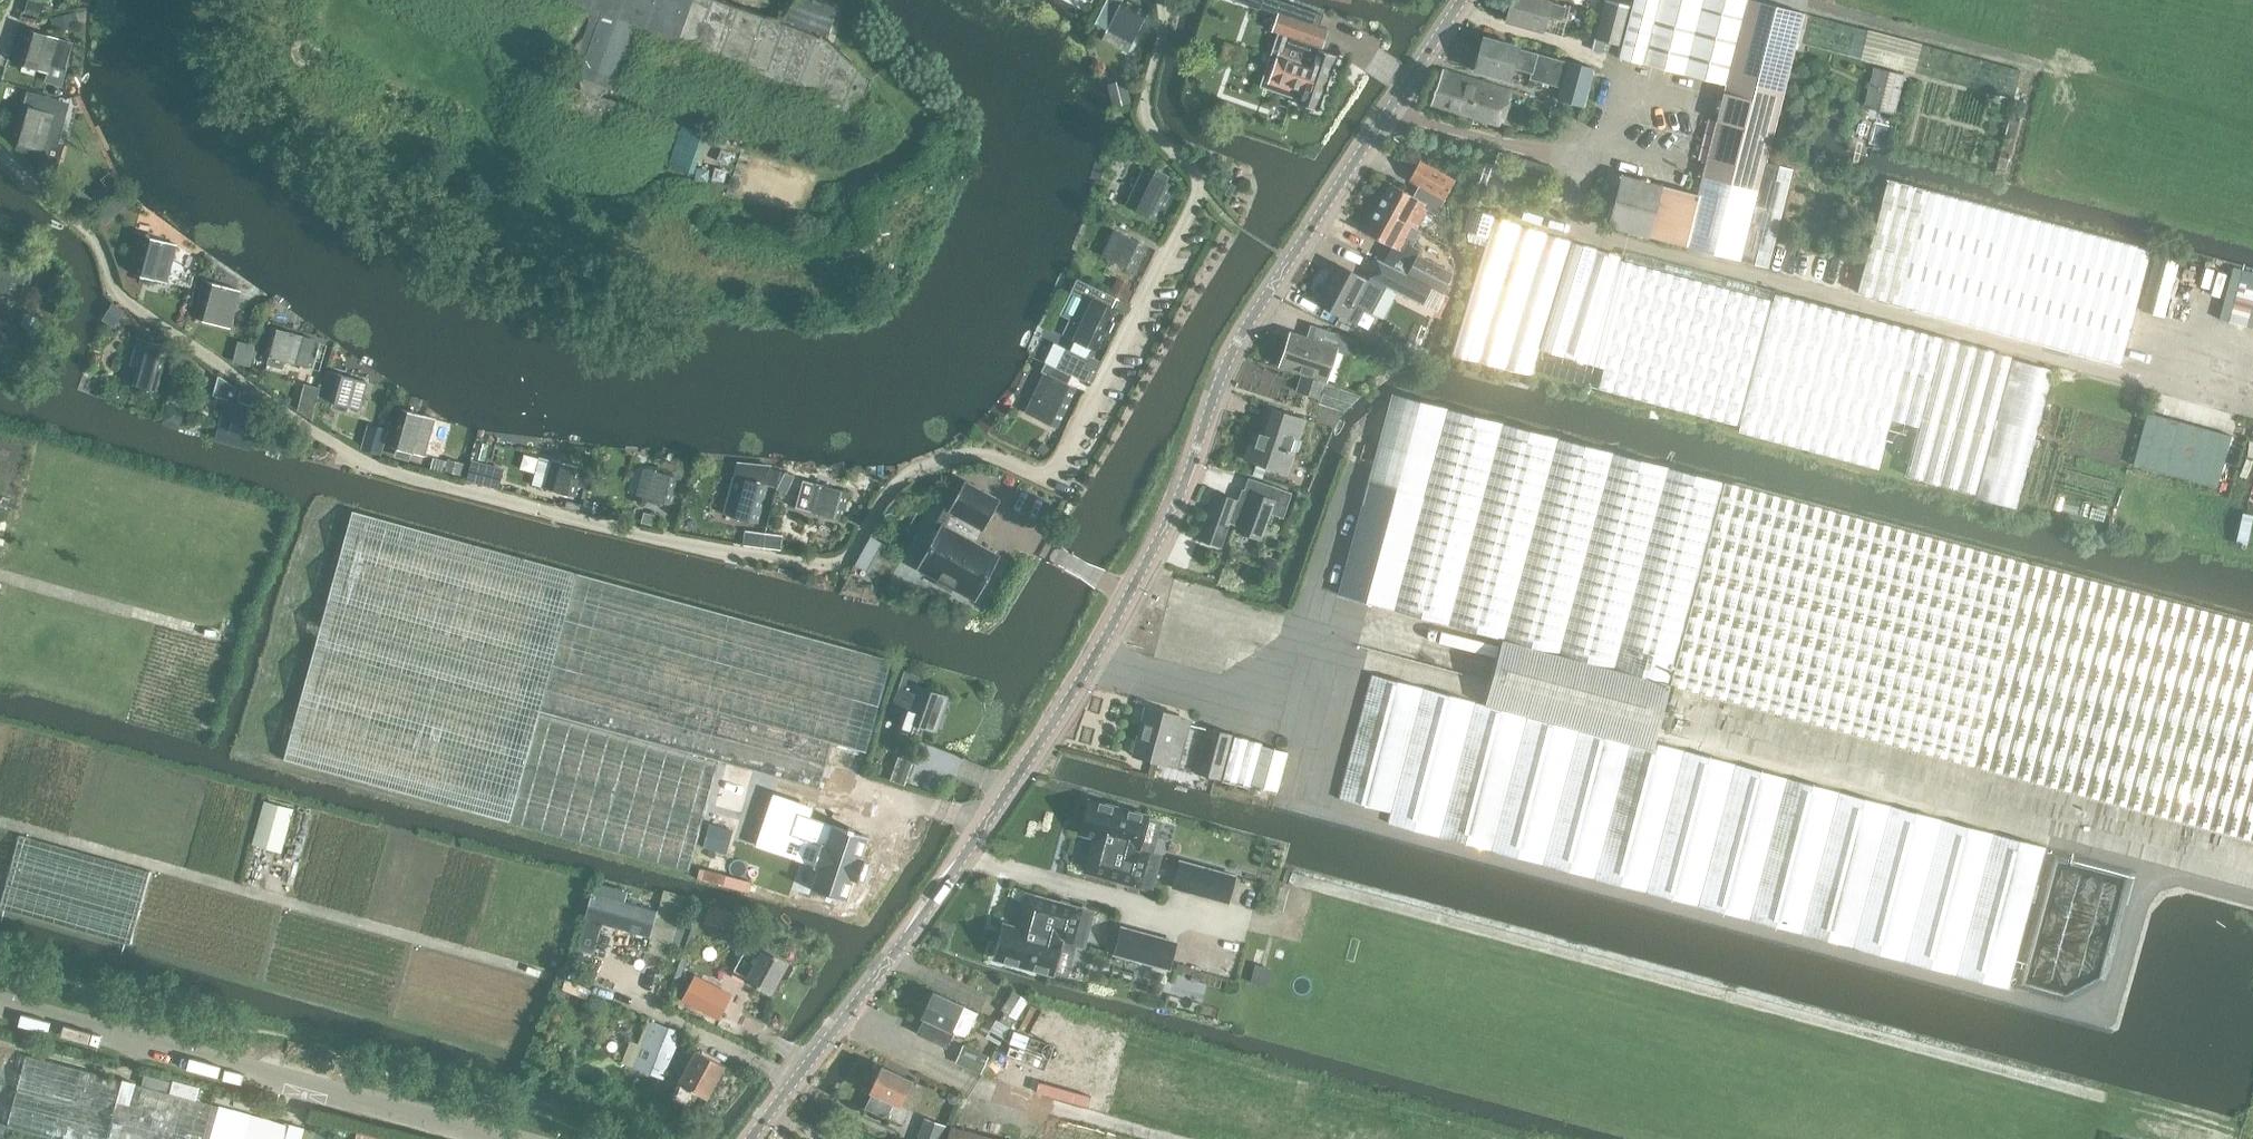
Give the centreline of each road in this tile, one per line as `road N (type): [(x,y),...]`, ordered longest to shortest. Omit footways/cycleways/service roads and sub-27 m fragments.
road 1 (tertiary): [(750,1138),(1057,728),(1180,504),(1229,369),(1464,0)]
road 2 (track): [(2106,1099),(1299,883),(1286,925),(1143,908),(962,854)]
road 3 (unclassified): [(490,1138),(0,1006)]

